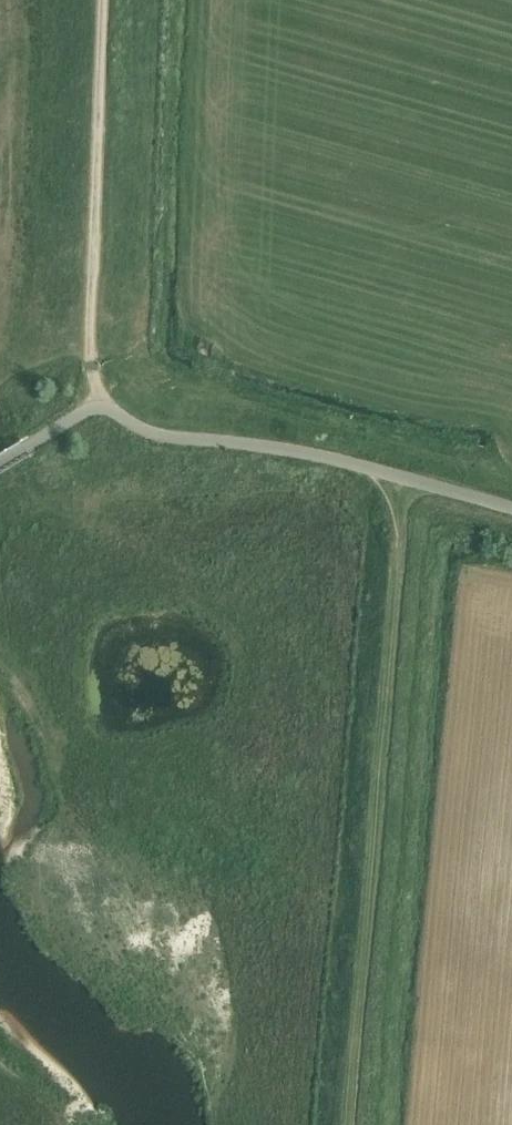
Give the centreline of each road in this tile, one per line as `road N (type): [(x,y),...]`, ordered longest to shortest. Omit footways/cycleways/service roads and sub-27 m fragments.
road 1 (track): [(397,478),(351,1124)]
road 2 (track): [(91,406),(106,0)]

